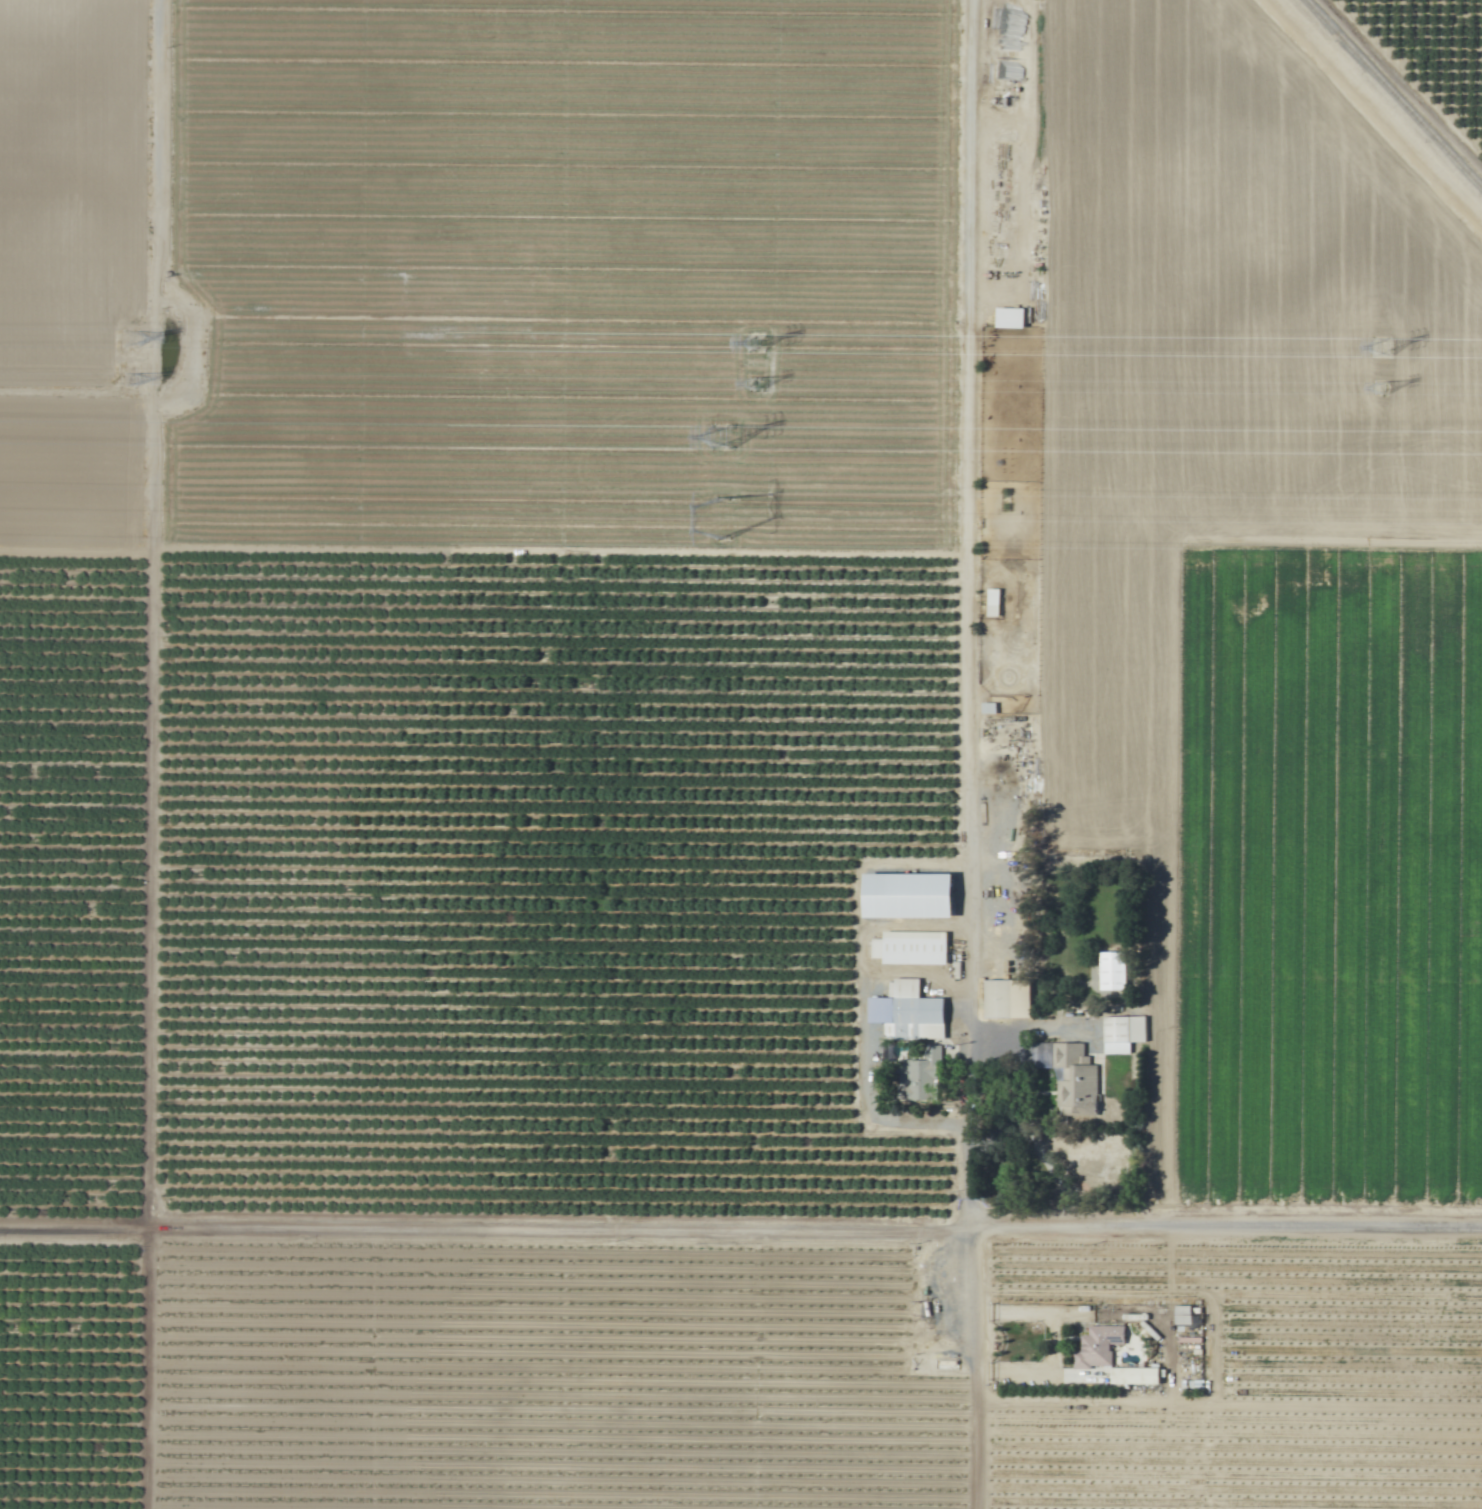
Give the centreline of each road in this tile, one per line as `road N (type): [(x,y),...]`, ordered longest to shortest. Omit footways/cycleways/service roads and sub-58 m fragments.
road 1 (residential): [(1481,1230),(0,1227)]
road 2 (track): [(0,549),(148,551)]

